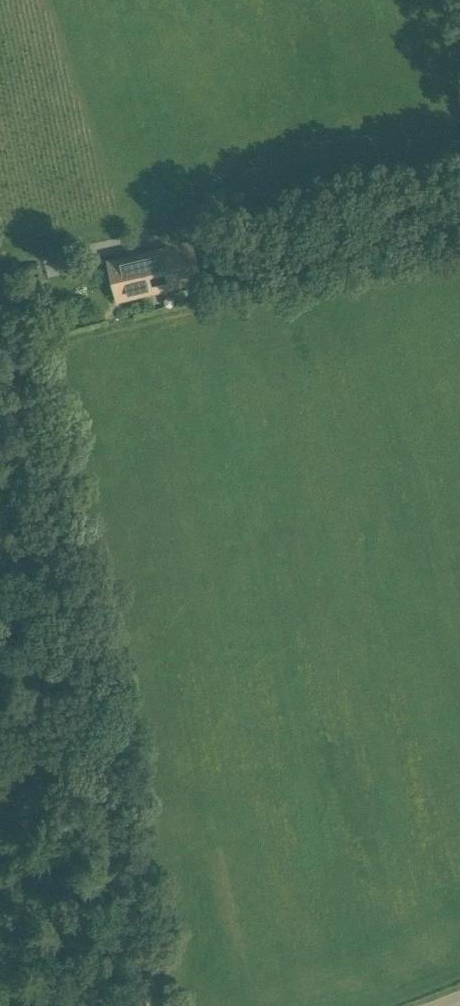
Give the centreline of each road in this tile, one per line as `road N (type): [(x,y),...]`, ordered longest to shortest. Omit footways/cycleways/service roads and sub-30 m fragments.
road 1 (track): [(144,1005),(1,310)]

